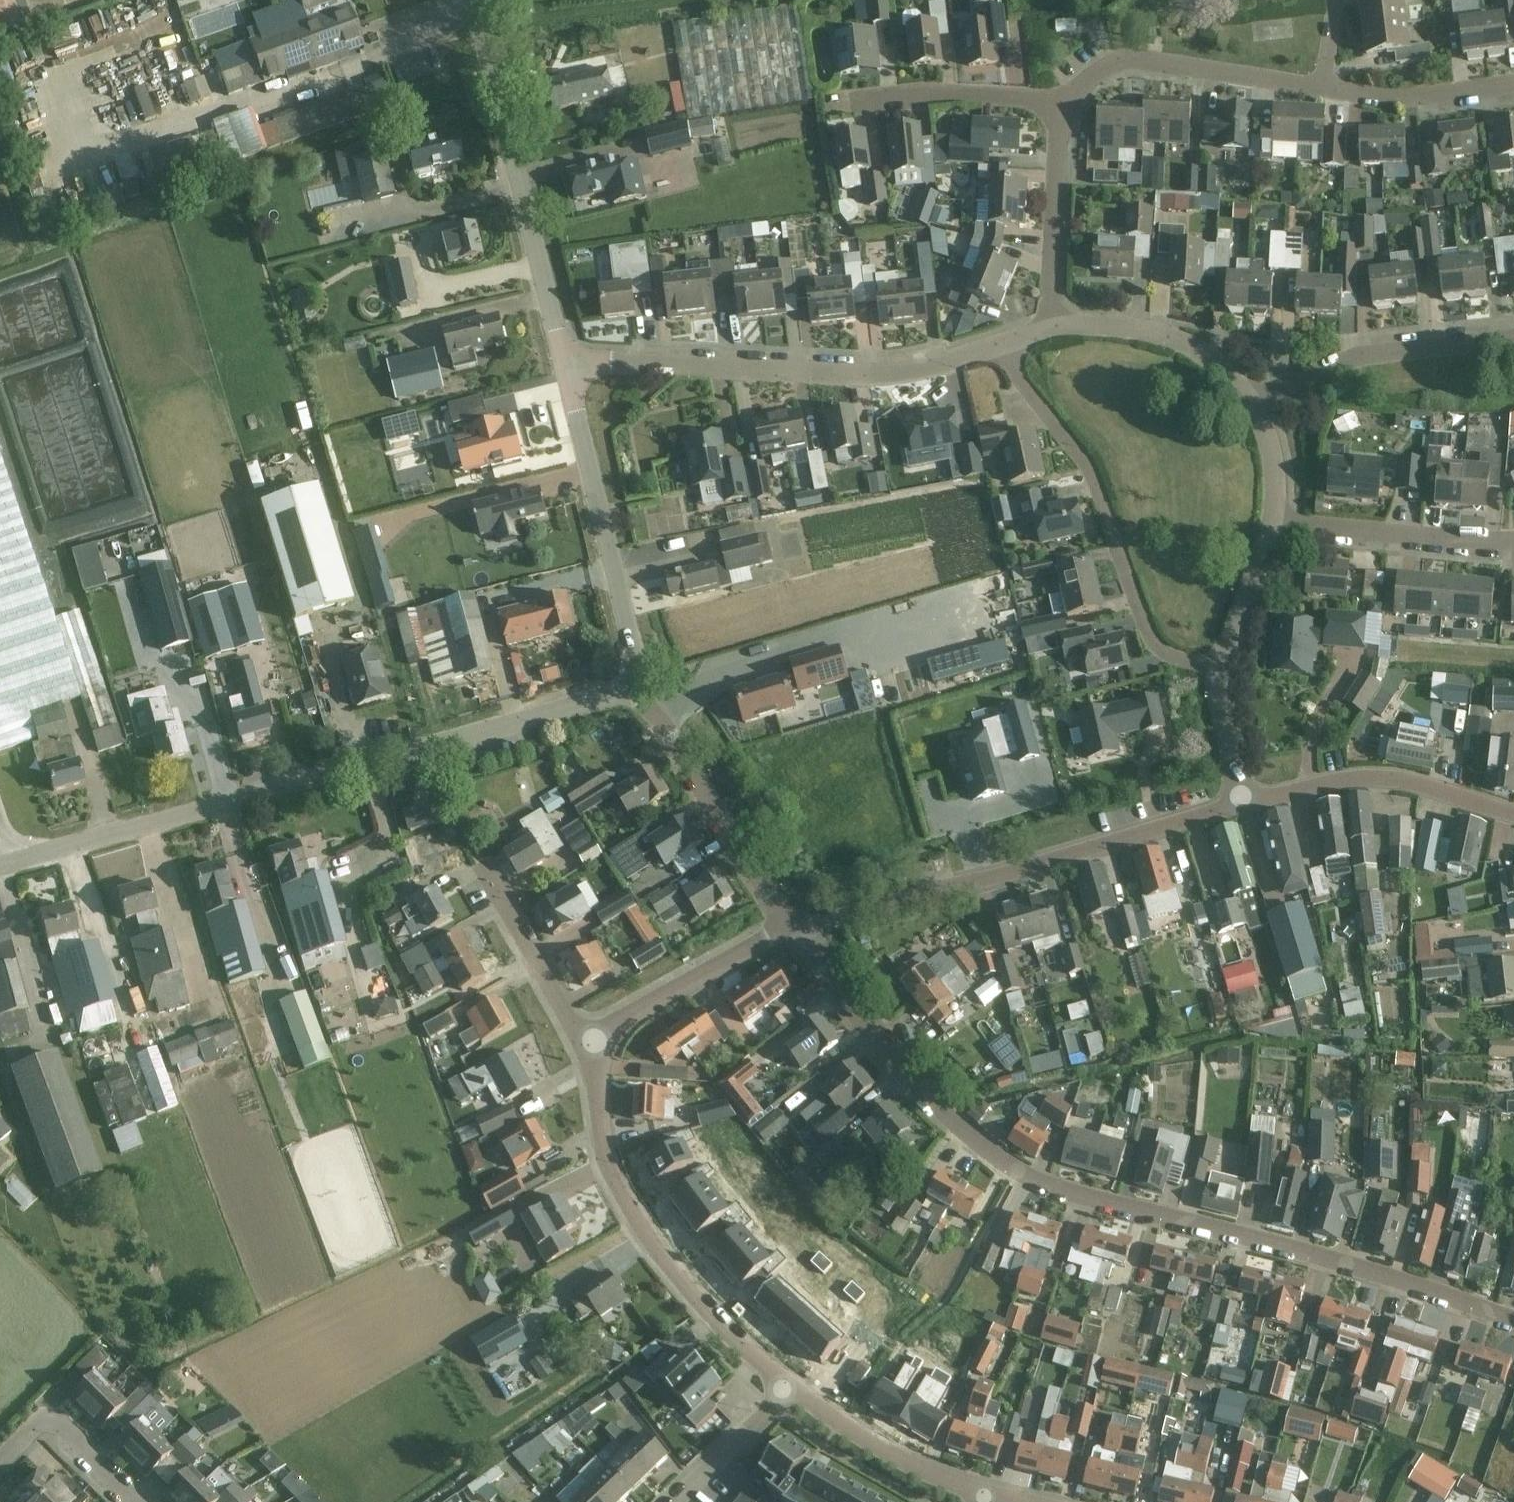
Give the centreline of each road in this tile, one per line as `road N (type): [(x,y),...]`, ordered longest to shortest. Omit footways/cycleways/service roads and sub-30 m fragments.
road 1 (residential): [(1513,1319),(1016,1171),(953,1124),(882,1050),(794,932)]
road 2 (unclassified): [(0,863),(608,697),(628,685)]
road 3 (residential): [(1242,805),(794,932)]
road 4 (residential): [(566,362),(873,375),(1002,345)]
road 5 (residential): [(1220,671),(1167,655),(1149,634),(1101,496),(1002,345)]
road 6 (residential): [(785,1386),(714,1322),(616,1182),(599,1130),(595,1043)]
road 7 (unclassified): [(566,362),(474,0)]
road 8 (unclassified): [(628,685),(634,658),(566,362)]
road 9 (residential): [(794,932),(664,722),(628,685)]
road 10 (residential): [(1063,111),(1093,74),(1125,59),(1324,88)]
road 11 (residential): [(1513,815),(1414,781),(1377,777),(1242,805)]
road 12 (residential): [(1252,401),(1355,355),(1513,335)]
road 13 (residential): [(1513,541),(1272,522)]
road 14 (residential): [(595,1043),(766,939),(794,932)]
road 15 (residential): [(985,1494),(903,1462),(785,1386)]
road 16 (residential): [(1051,328),(1098,325),(1199,347),(1252,401)]
road 17 (residential): [(595,1043),(571,1024),(475,854)]
road 18 (residential): [(849,103),(953,91),(1034,98),(1063,111)]
road 19 (residential): [(1051,328),(1063,111)]
road 20 (residential): [(1324,88),(1401,98),(1513,83)]
road 21 (residential): [(0,1463),(46,1416),(135,1501)]
road 22 (residential): [(1272,522),(1220,671)]
road 23 (residential): [(683,1501),(785,1386)]
road 24 (residential): [(1220,671),(1242,805)]
road 25 (residential): [(1252,401),(1273,477),(1272,522)]

